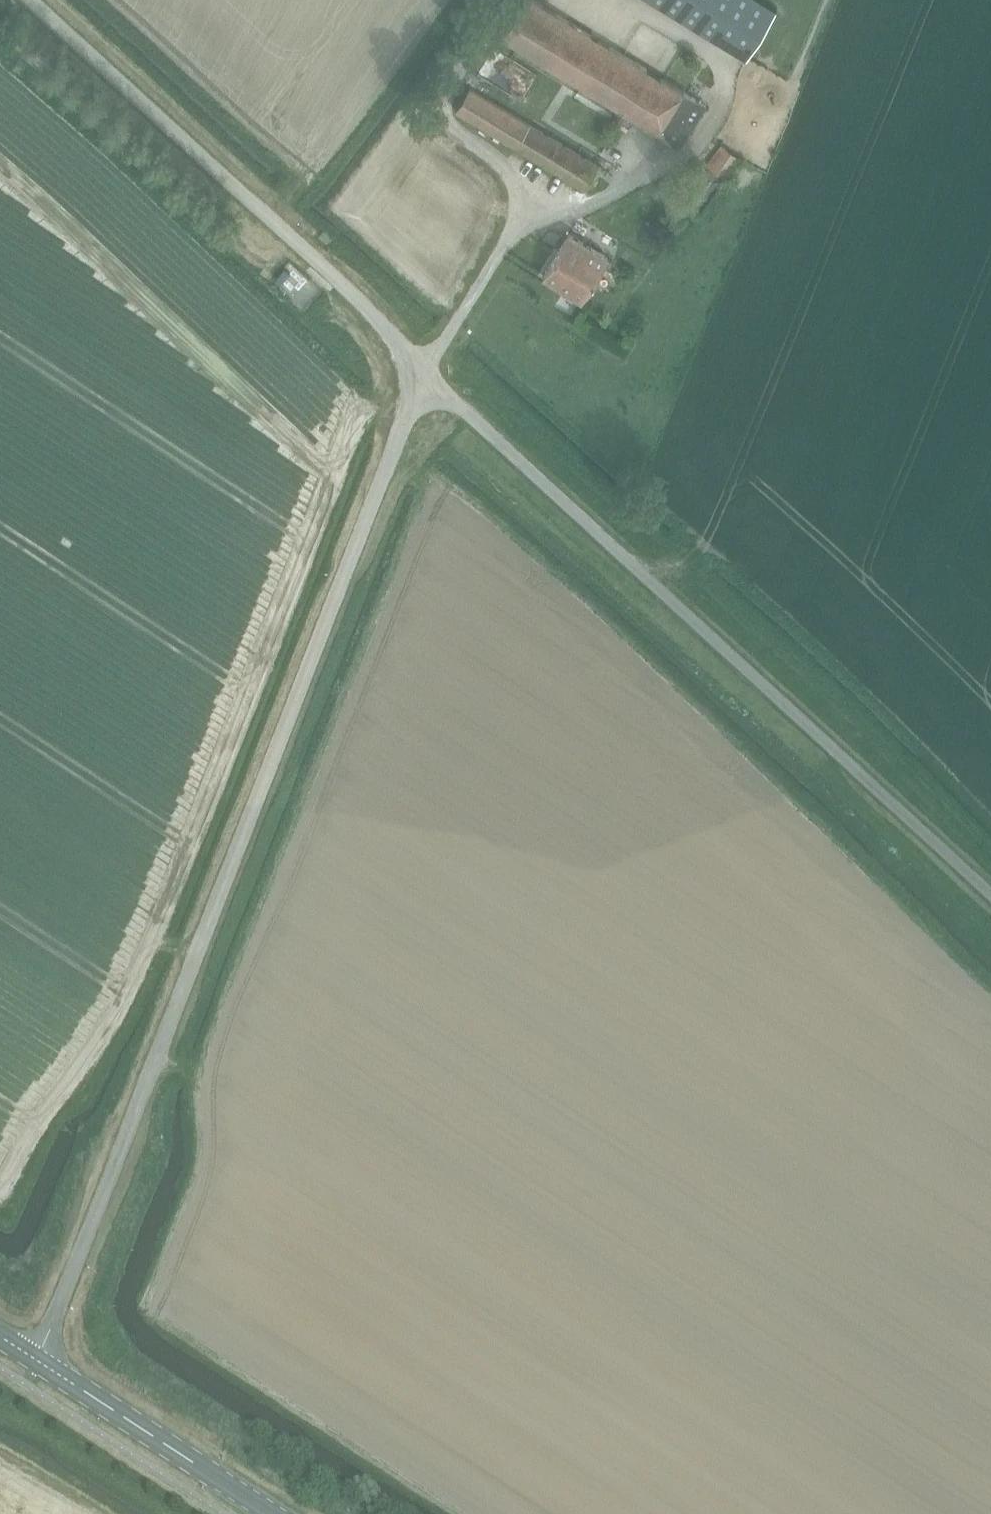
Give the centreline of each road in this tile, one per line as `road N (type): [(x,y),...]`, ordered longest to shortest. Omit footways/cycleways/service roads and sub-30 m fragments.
road 1 (unclassified): [(38,1360),(424,376)]
road 2 (unclassified): [(990,895),(424,376)]
road 3 (unclassified): [(424,376),(377,319),(21,0)]
road 4 (secondary): [(273,1513),(38,1360)]

